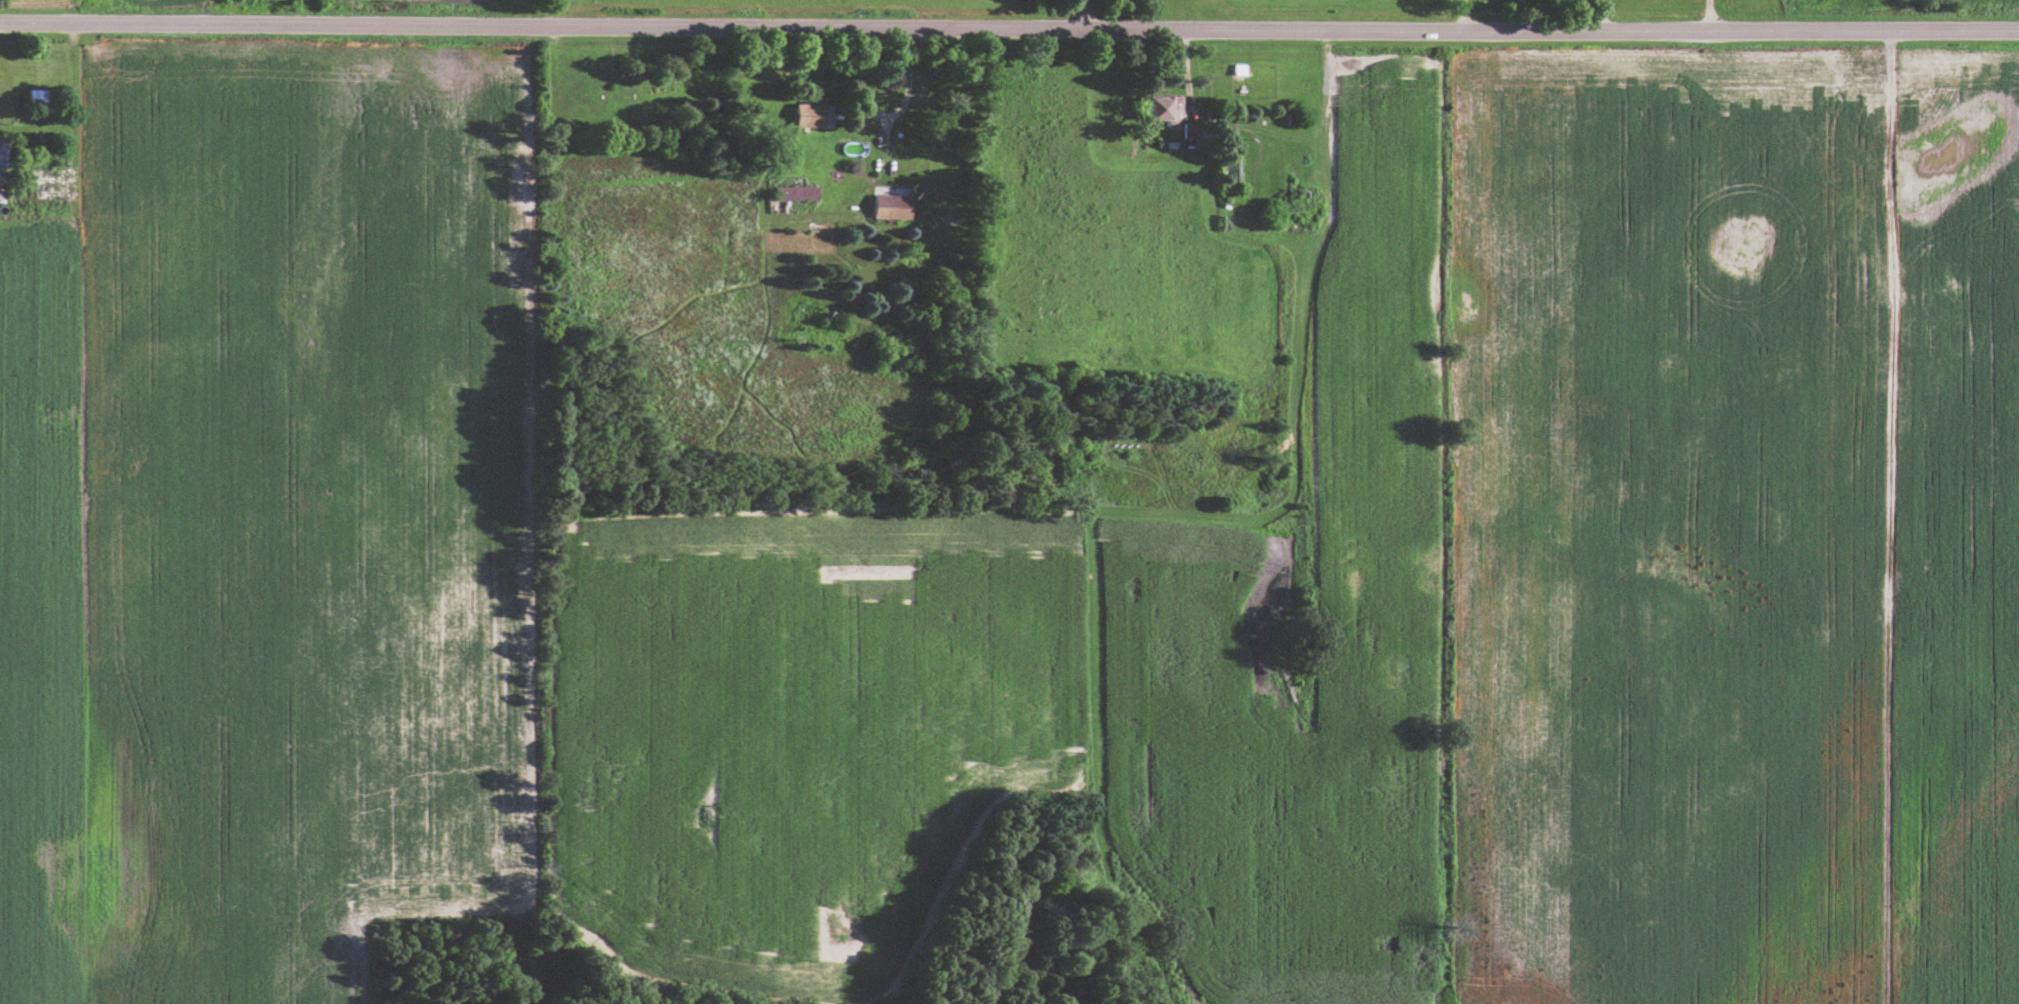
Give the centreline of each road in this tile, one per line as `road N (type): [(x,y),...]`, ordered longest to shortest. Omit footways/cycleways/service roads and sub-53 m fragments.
road 1 (tertiary): [(2018,36),(0,22)]

